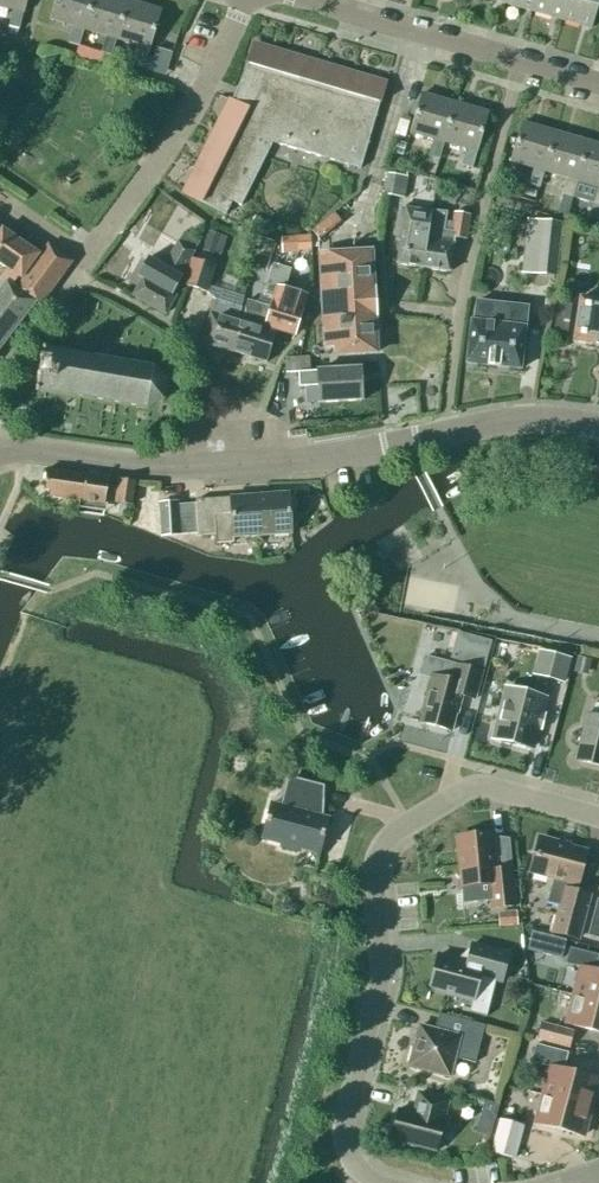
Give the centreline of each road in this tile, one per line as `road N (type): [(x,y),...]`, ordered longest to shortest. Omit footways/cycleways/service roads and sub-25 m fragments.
road 1 (tertiary): [(598,423),(496,420),(330,454),(202,467),(0,447)]
road 2 (residential): [(598,816),(479,785),(380,845),(372,881),(380,977),(342,1127),(348,1153),(375,1182)]
road 3 (residential): [(61,290),(212,77),(244,0)]
road 4 (residential): [(322,0),(598,81)]

